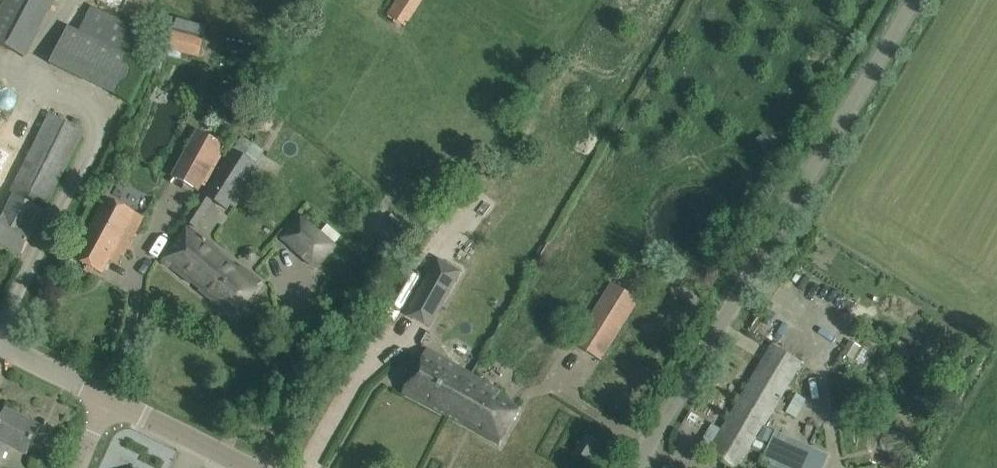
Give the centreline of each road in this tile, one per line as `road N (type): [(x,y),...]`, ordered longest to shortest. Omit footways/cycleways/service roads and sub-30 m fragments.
road 1 (unclassified): [(636,467),(911,0)]
road 2 (tertiary): [(246,467),(110,399)]
road 3 (tertiary): [(110,399),(0,344)]

